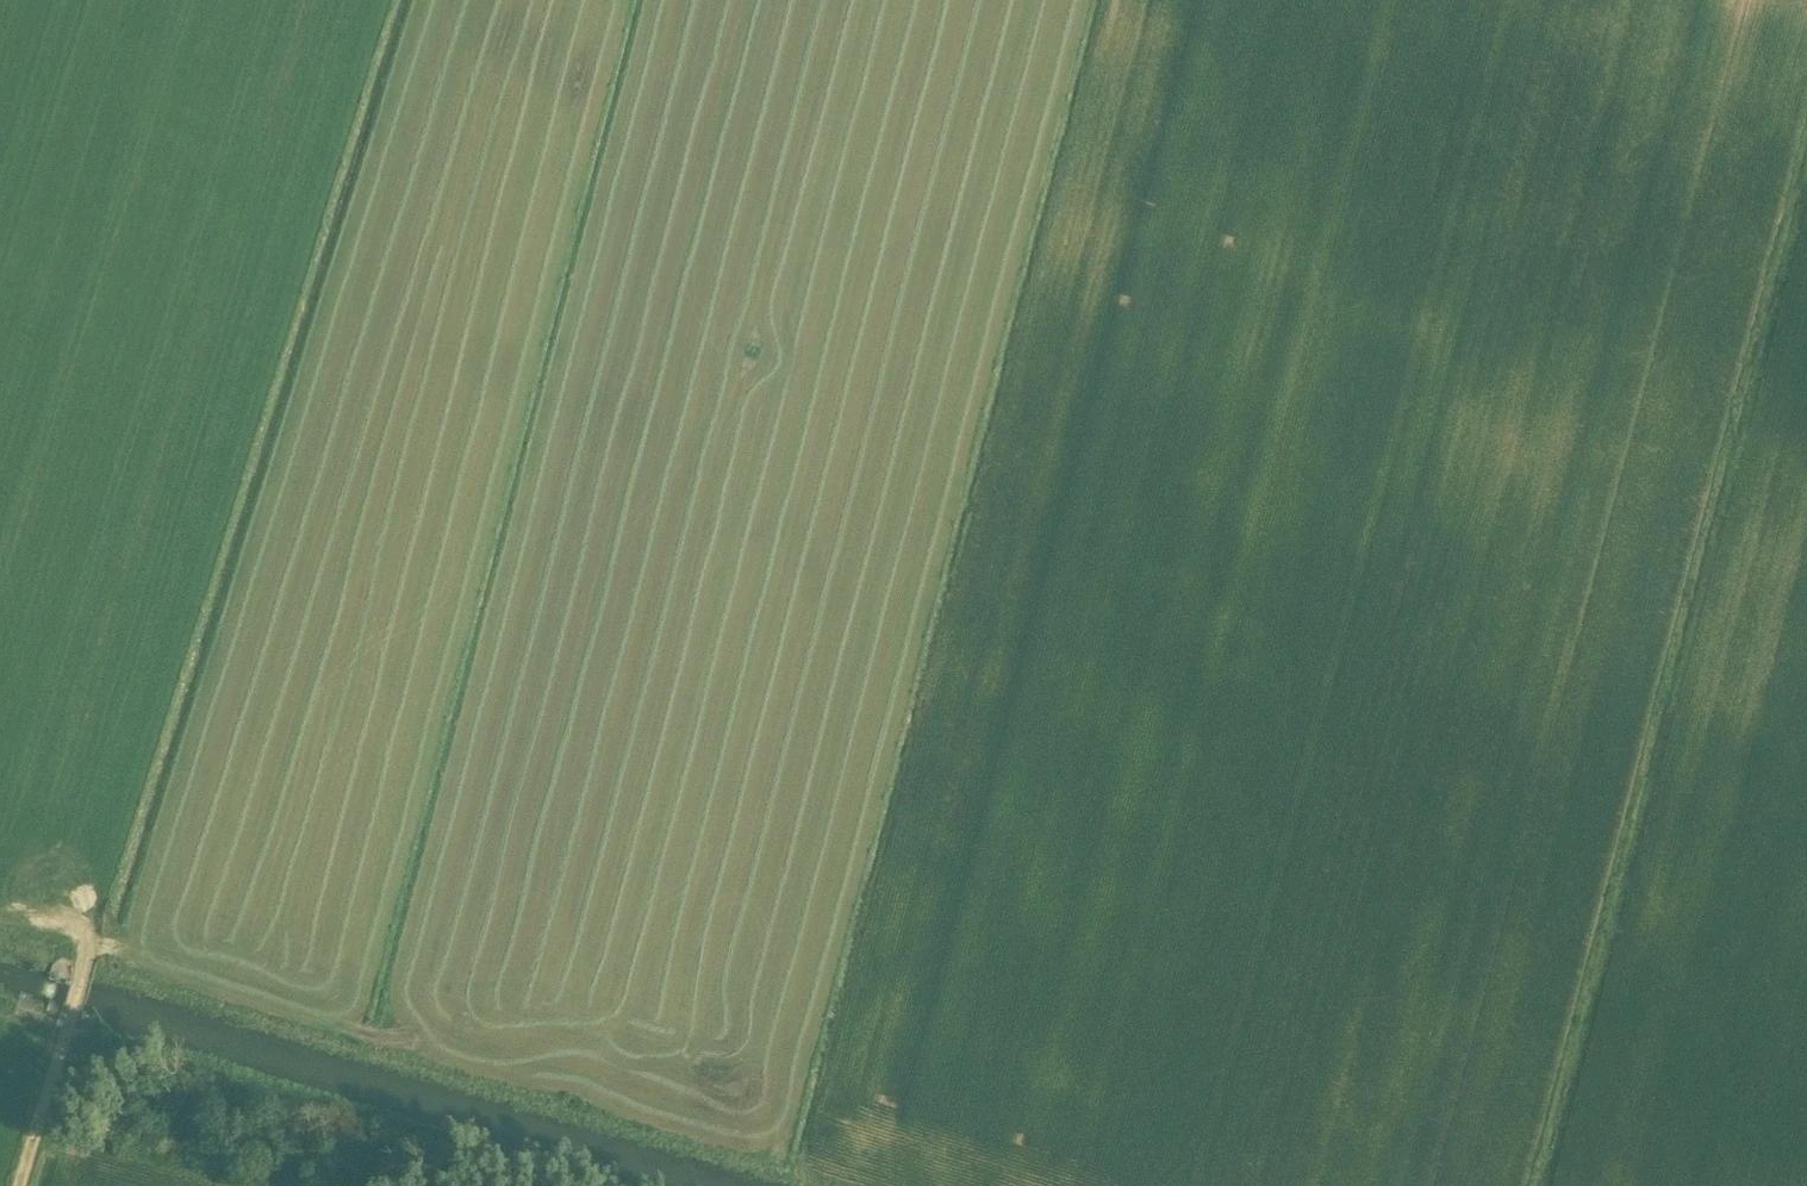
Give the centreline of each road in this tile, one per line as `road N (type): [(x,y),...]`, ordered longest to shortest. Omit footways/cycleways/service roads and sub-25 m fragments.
road 1 (track): [(0,921),(64,928),(91,945),(20,1185)]

